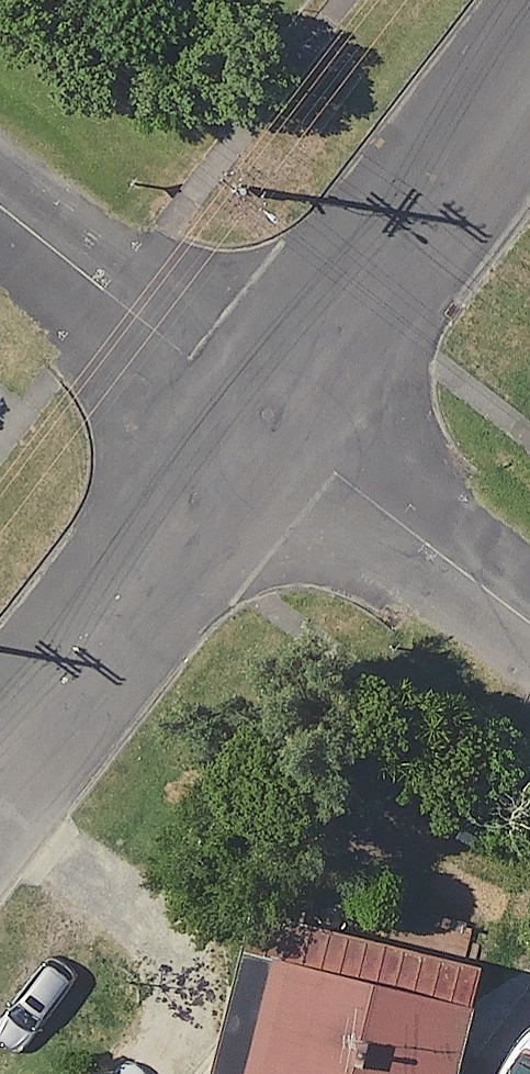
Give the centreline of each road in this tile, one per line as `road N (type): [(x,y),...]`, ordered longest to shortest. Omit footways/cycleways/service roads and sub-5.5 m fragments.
road 1 (residential): [(0,786),(276,434)]
road 2 (residential): [(276,434),(529,97)]
road 3 (residential): [(0,209),(276,434)]
road 4 (residential): [(276,434),(529,632)]

